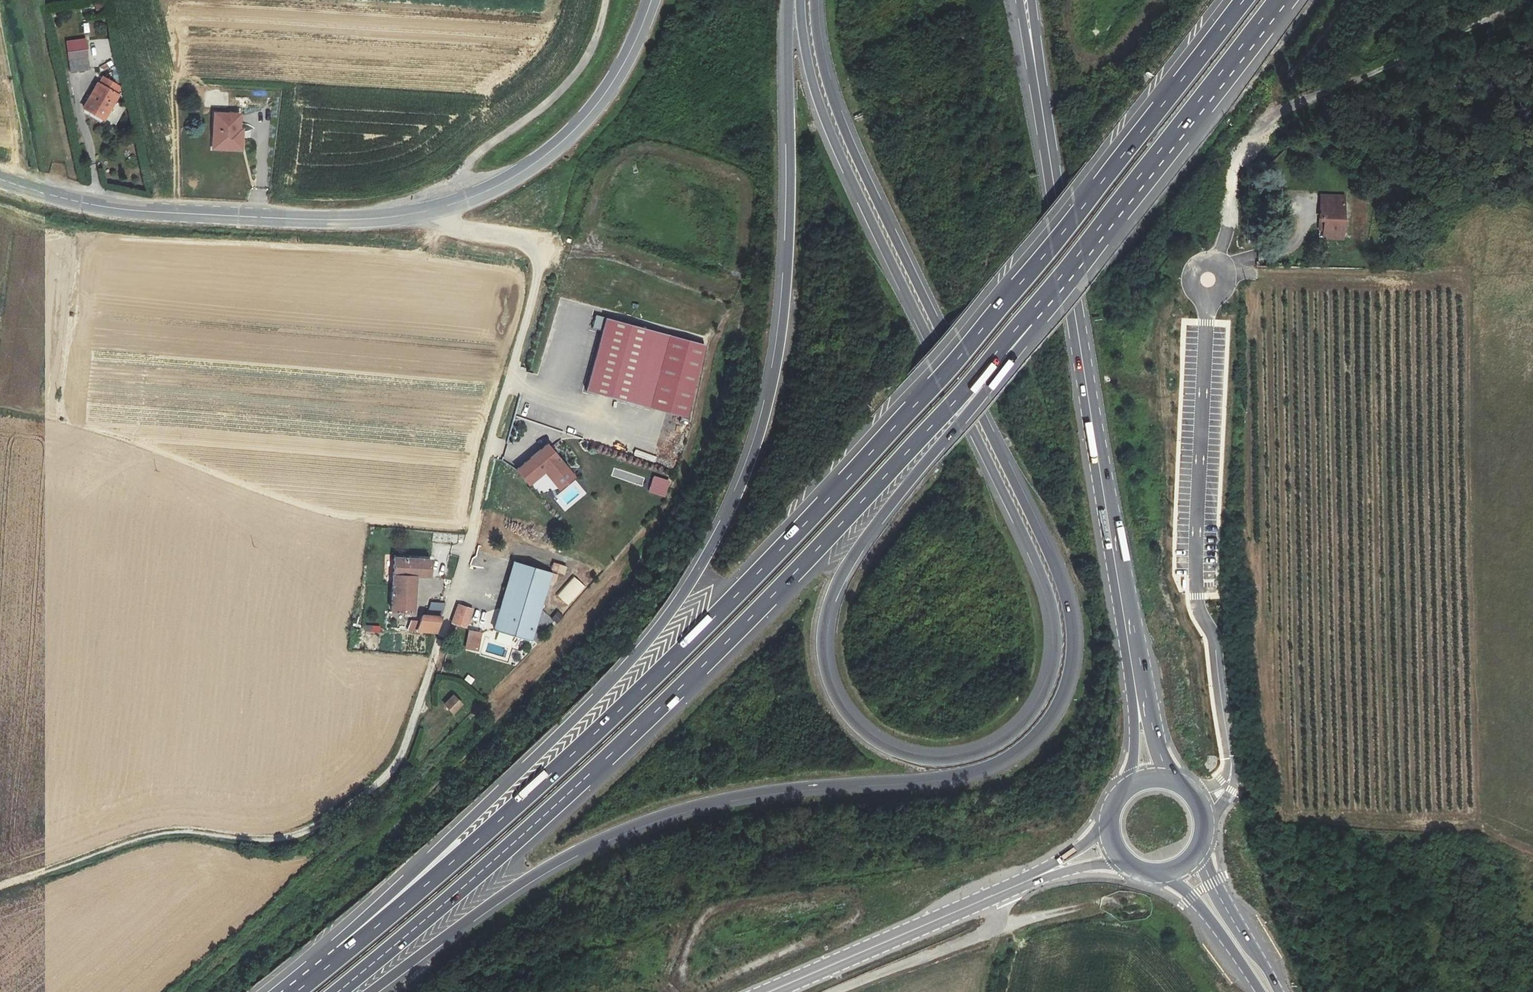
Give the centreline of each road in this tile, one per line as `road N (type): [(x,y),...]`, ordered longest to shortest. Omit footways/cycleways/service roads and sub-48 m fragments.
road 1 (motorway): [(371,991),(530,878),(602,840),(743,795),(978,770),(1030,739),(1062,693),(1071,646),(1062,587),(839,117),(815,0)]
road 2 (track): [(607,0),(604,26),(581,71),(468,167),(446,208),(455,229),(518,235),(539,250),(477,518),(401,761),(315,826),(280,836),(187,830),(126,839),(0,884)]
road 3 (motorway): [(1243,0),(995,312),(826,501),(616,713),(343,954)]
road 4 (motorway): [(789,0),(785,301),(757,443),(728,512),(647,641),(356,926),(343,954)]
road 5 (motorway): [(339,991),(707,662),(1022,318)]
road 6 (motorway): [(965,413),(1045,584),(1056,657),(1042,699),(1013,733),(977,753),(925,760),(880,745),(843,710),(824,666),(823,625),(839,580),(868,534),(965,413)]
road 7 (tertiary): [(0,179),(122,210),(328,220),(446,208),(493,192),(593,113),(631,56),(651,0)]
road 8 (primary): [(1136,690),(1032,46)]
road 9 (motorway): [(798,0),(822,112),(965,413)]
road 10 (motorway): [(1022,318),(1278,0)]
road 11 (track): [(1223,233),(1226,188),(1258,125),(1519,0)]
road 12 (tertiary): [(769,991),(1051,871)]
road 13 (track): [(994,927),(837,991)]
road 14 (primary): [(1276,991),(1212,884),(1200,848)]
road 15 (primary): [(1157,873),(1190,896),(1260,991)]
road 16 (unclassified): [(1206,830),(1233,800),(1232,772),(1222,789),(1191,791)]

